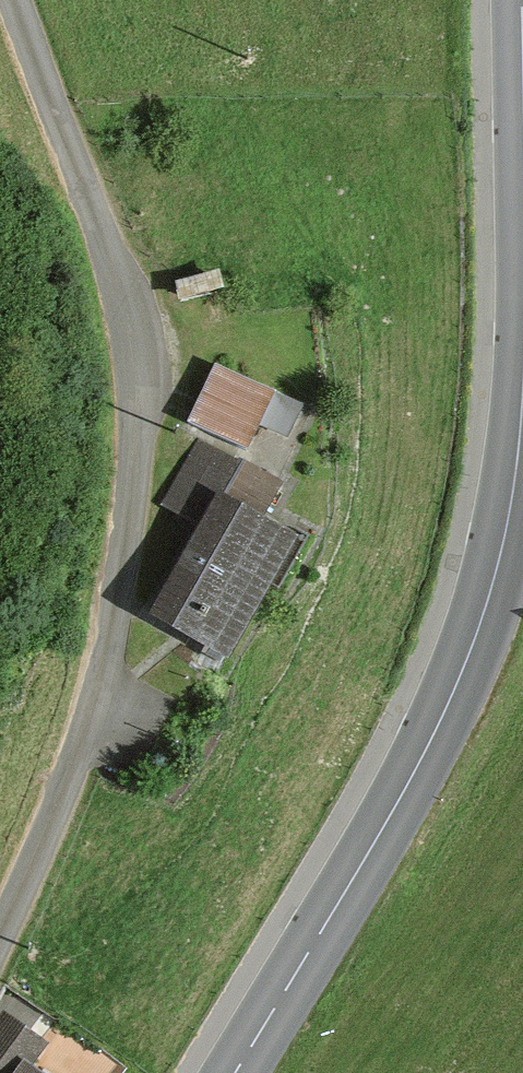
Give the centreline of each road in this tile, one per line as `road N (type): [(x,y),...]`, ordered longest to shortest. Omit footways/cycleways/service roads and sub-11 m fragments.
road 1 (track): [(15,0),(116,278),(138,401),(132,486),(95,694),(0,934)]
road 2 (tertiary): [(236,1072),(412,777),(481,625),(513,498),(522,372)]

